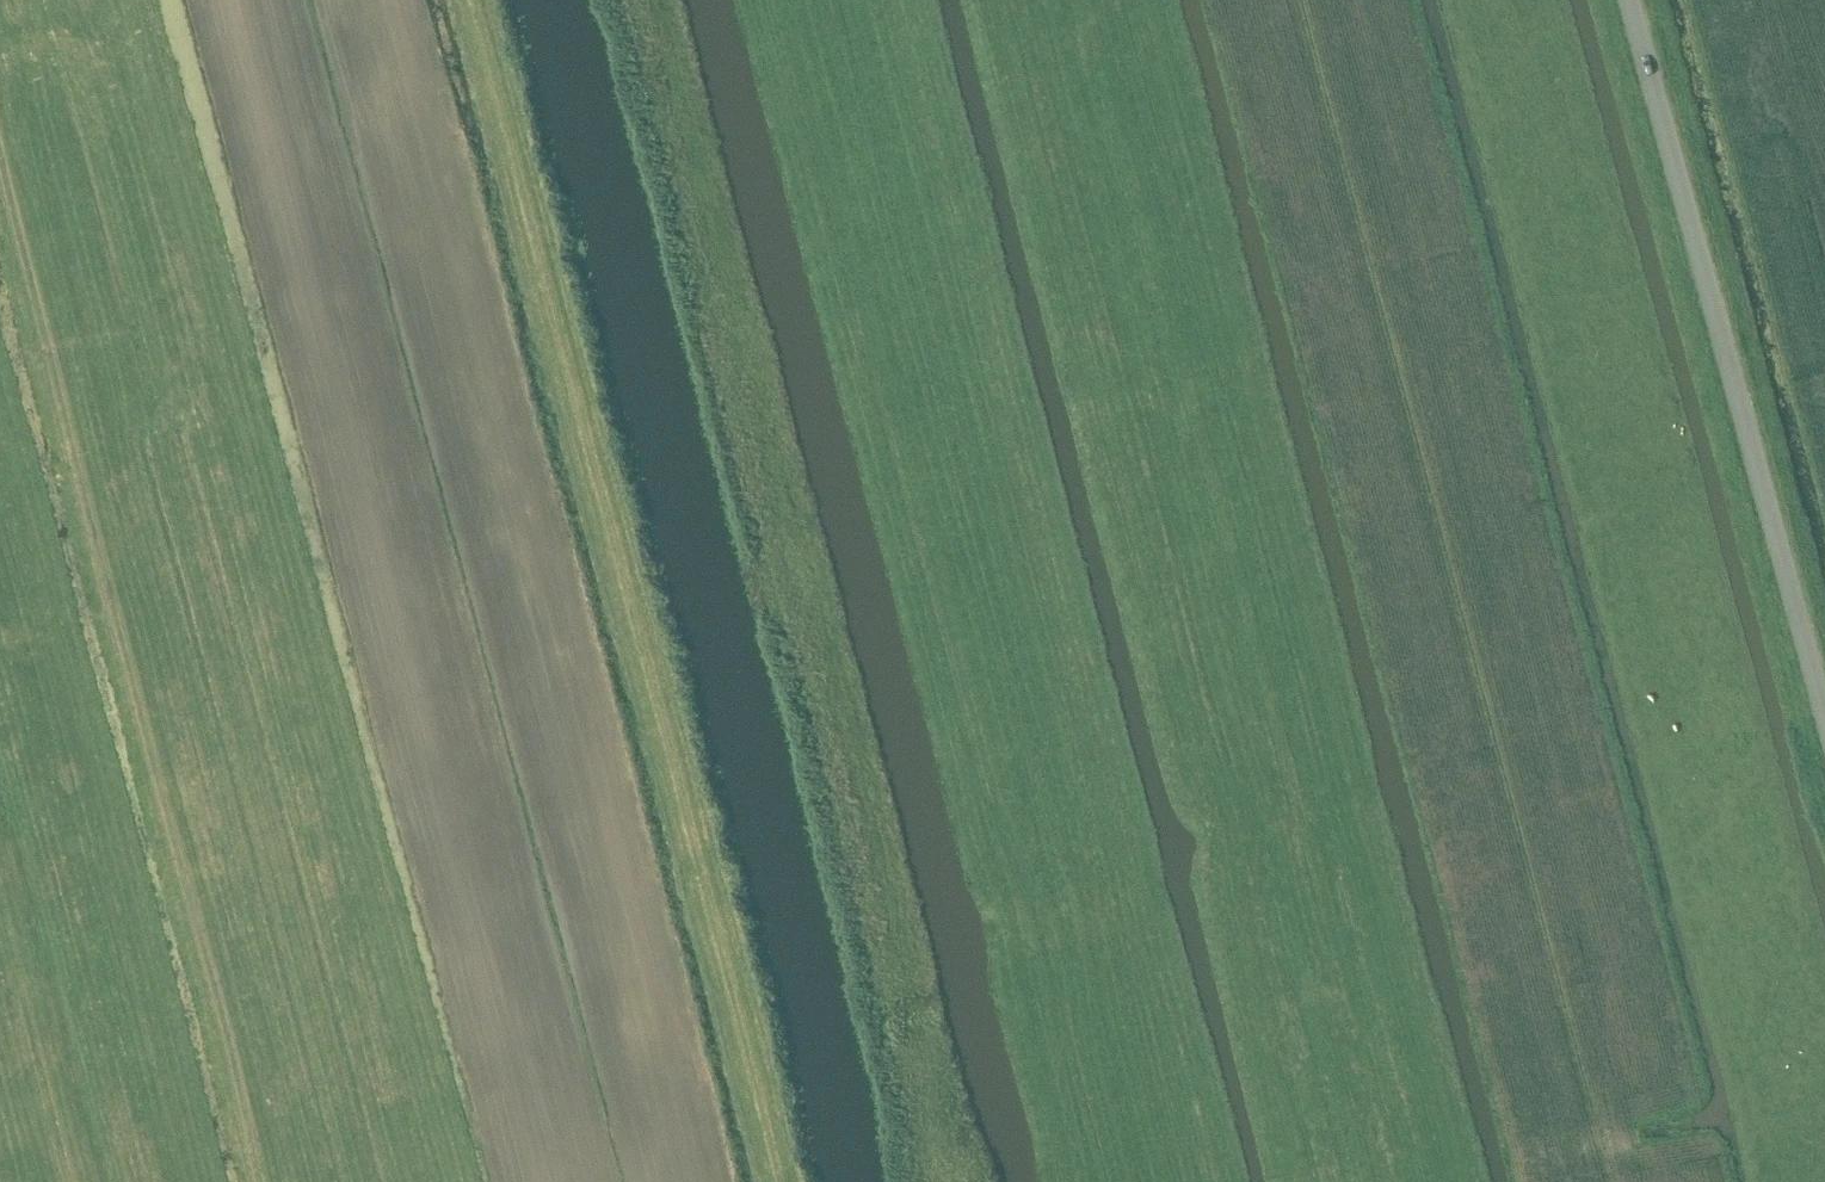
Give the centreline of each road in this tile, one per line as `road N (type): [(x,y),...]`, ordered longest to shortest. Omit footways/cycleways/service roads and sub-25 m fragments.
road 1 (unclassified): [(1824,736),(1626,0)]

